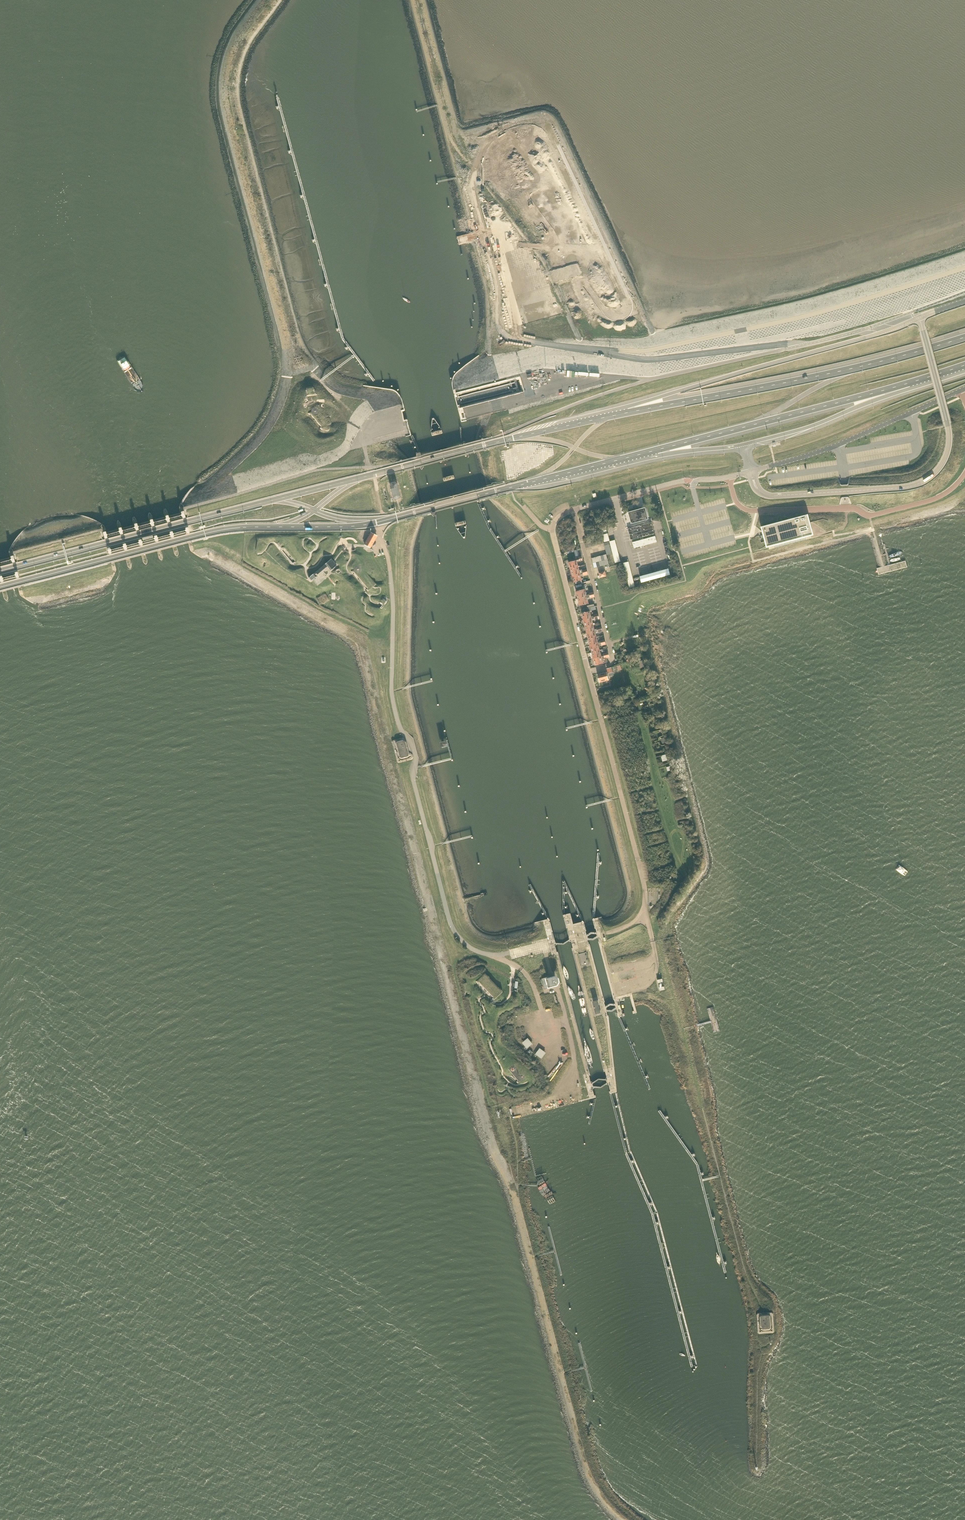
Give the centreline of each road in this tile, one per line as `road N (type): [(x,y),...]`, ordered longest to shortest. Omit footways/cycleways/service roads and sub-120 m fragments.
road 1 (motorway): [(964,337),(629,412)]
road 2 (unclassified): [(778,495),(906,488),(939,467),(949,432),(919,318)]
road 3 (motorway): [(0,587),(216,530),(278,527)]
road 4 (motorway): [(273,500),(0,571)]
road 5 (motorway): [(885,331),(629,412)]
road 6 (motorway): [(655,450),(909,383)]
road 7 (unclassified): [(644,914),(644,886),(588,671)]
road 8 (unclassified): [(798,345),(648,360),(553,346)]
road 9 (unclassified): [(751,471),(839,444),(964,389)]
road 10 (unclassified): [(573,510),(751,471)]
road 11 (residential): [(588,671),(612,658),(573,510)]
road 12 (motorway): [(744,444),(824,421),(909,383)]
road 13 (unclassified): [(588,671),(553,536),(557,518),(573,510)]
road 14 (motorway): [(518,437),(358,478)]
road 15 (unclassified): [(649,380),(798,345)]
road 16 (motorway): [(389,519),(530,482)]

